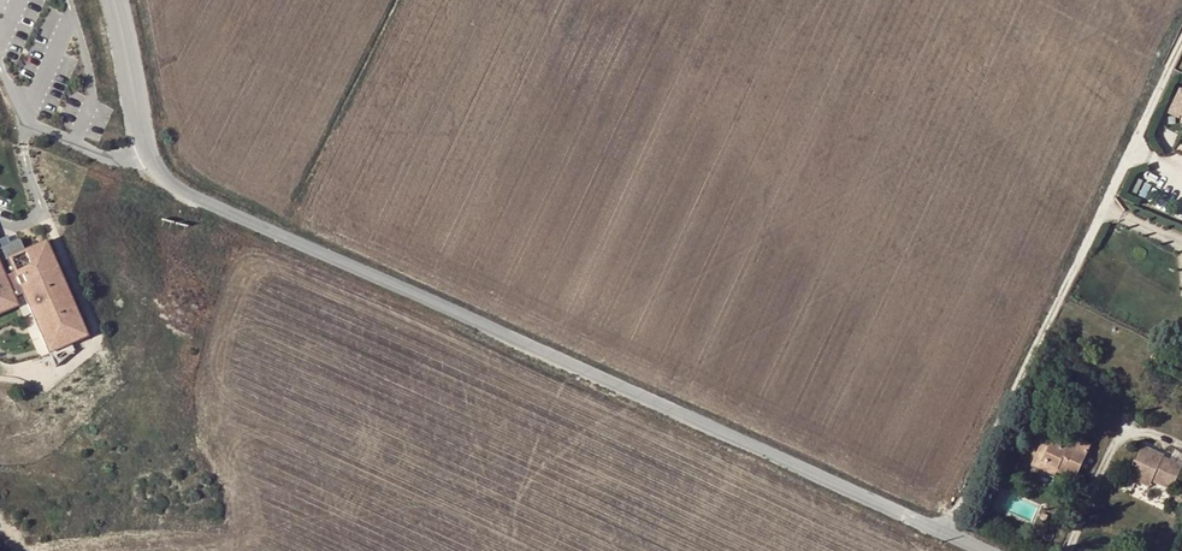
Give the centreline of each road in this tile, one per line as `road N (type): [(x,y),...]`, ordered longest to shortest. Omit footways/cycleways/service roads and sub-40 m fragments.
road 1 (unclassified): [(151,156),(179,190),(207,206),(942,526)]
road 2 (residential): [(942,526),(1181,36)]
road 3 (unclassified): [(111,0),(151,156)]
road 4 (residential): [(74,14),(94,96),(74,146)]
road 5 (residential): [(25,124),(74,14)]

